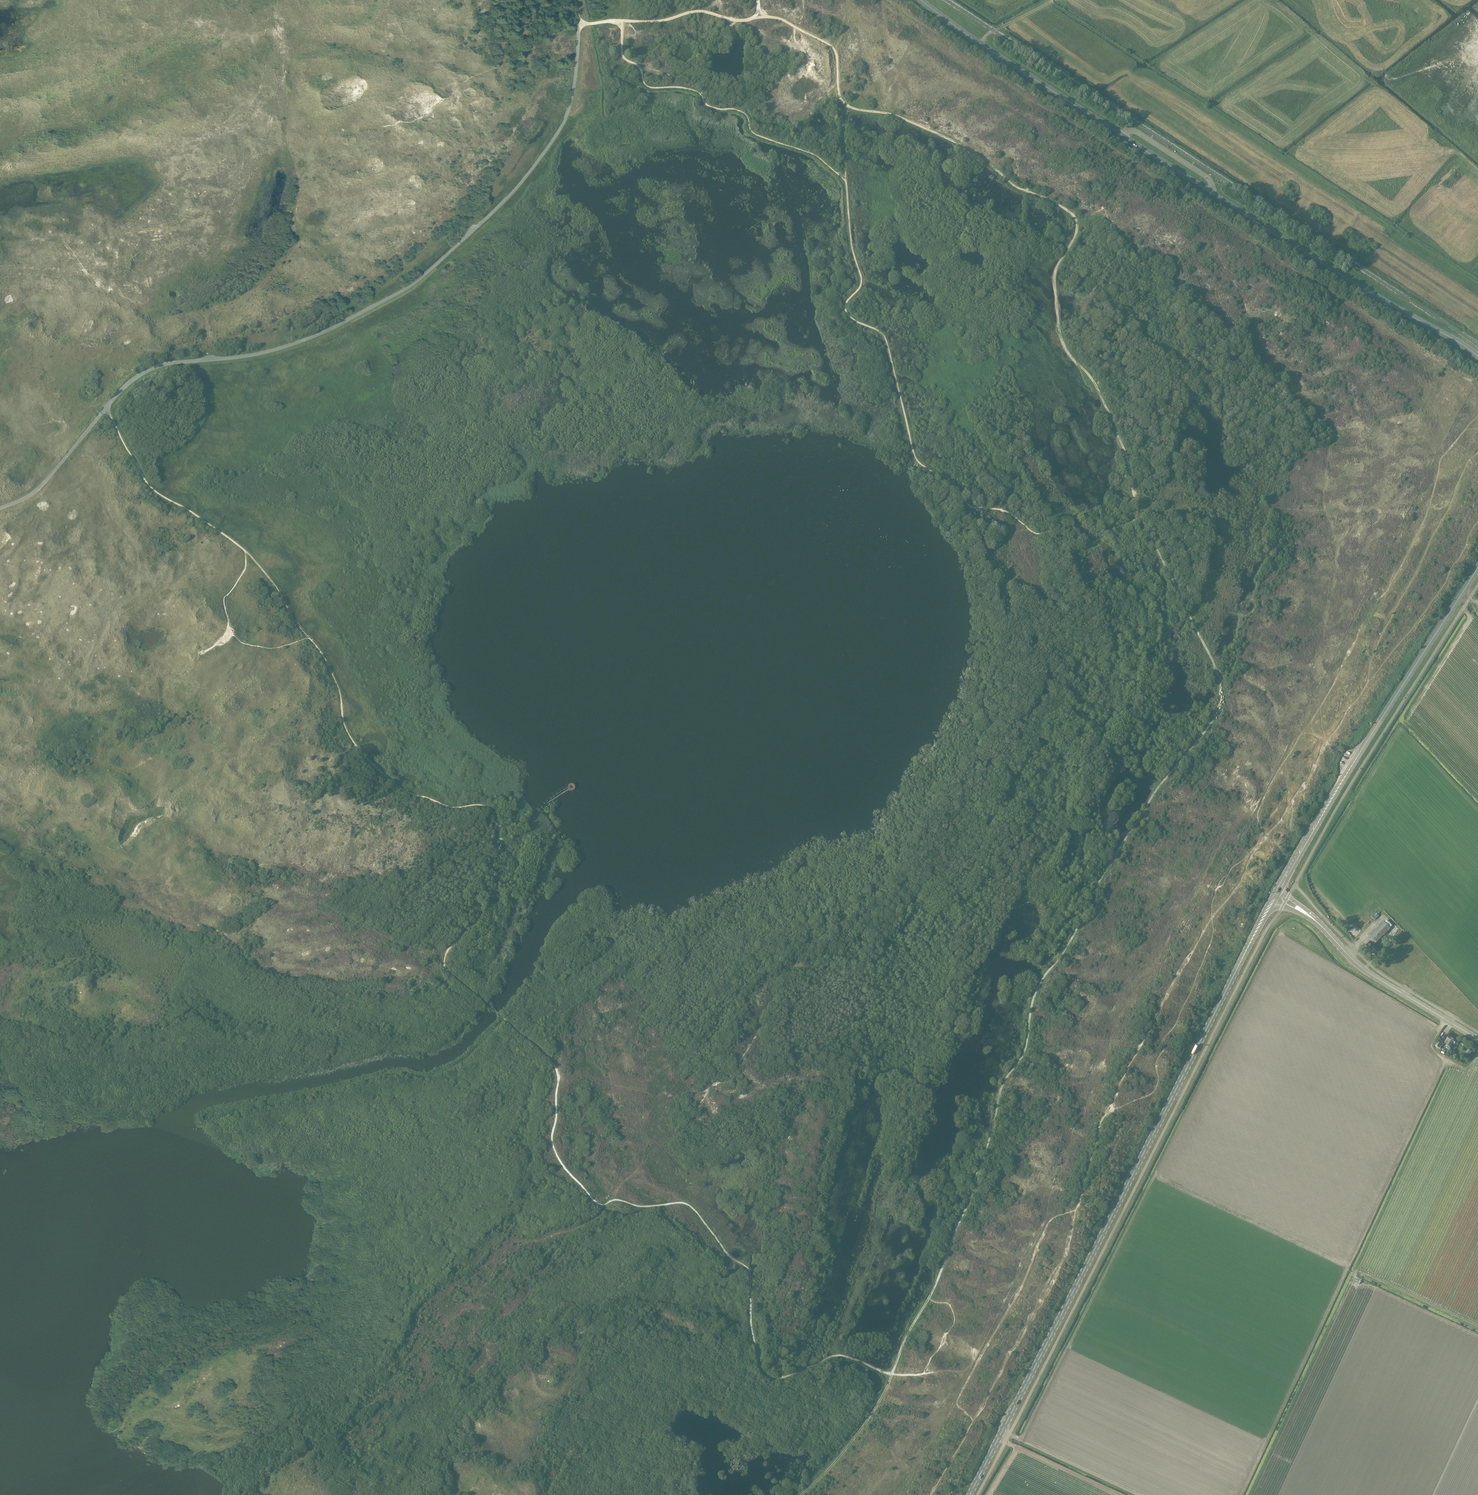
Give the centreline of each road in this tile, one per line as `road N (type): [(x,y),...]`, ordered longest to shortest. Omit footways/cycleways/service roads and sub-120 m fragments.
road 1 (secondary): [(969,1494),(1274,895)]
road 2 (secondary): [(1477,358),(920,0)]
road 3 (track): [(1445,1020),(1429,1044),(1443,1065),(1241,1494)]
road 4 (secondary): [(1274,895),(1477,566)]
road 5 (secondary): [(1477,1040),(1370,975),(1311,916),(1274,895)]
road 6 (track): [(892,1374),(852,1441),(800,1494)]
road 7 (track): [(1136,1494),(1002,1432)]
road 8 (track): [(0,509),(38,489),(105,410)]
road 9 (track): [(1115,1494),(999,1438)]

